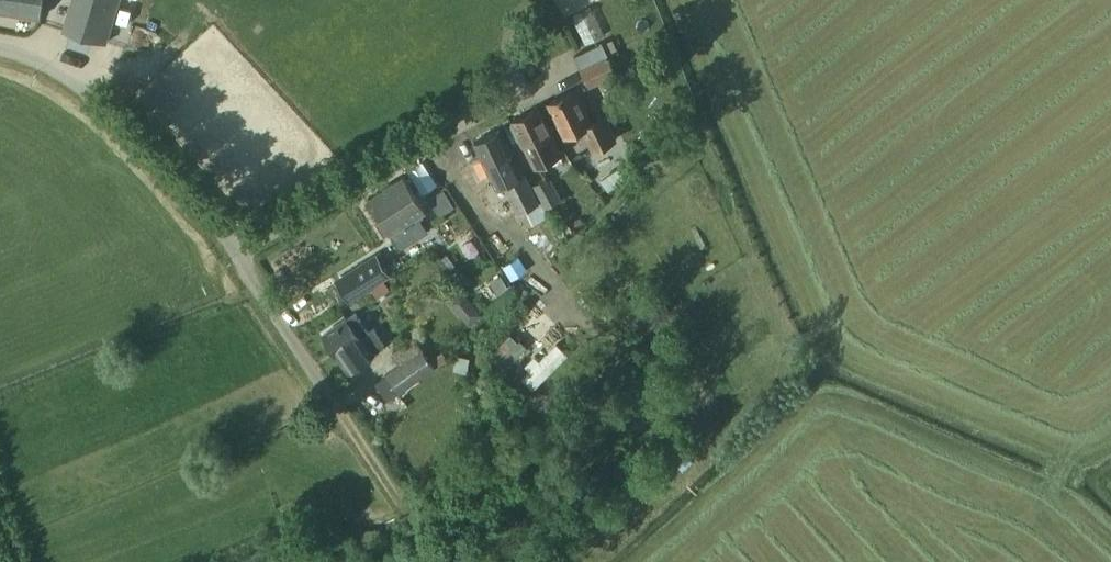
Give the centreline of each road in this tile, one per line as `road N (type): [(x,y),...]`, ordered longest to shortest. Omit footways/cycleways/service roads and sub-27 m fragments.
road 1 (unclassified): [(0,48),(75,82),(222,233),(239,238)]
road 2 (unclassified): [(239,238),(278,229),(505,100)]
road 3 (unclassified): [(239,238),(261,294),(338,408)]
road 4 (track): [(438,561),(338,408)]

